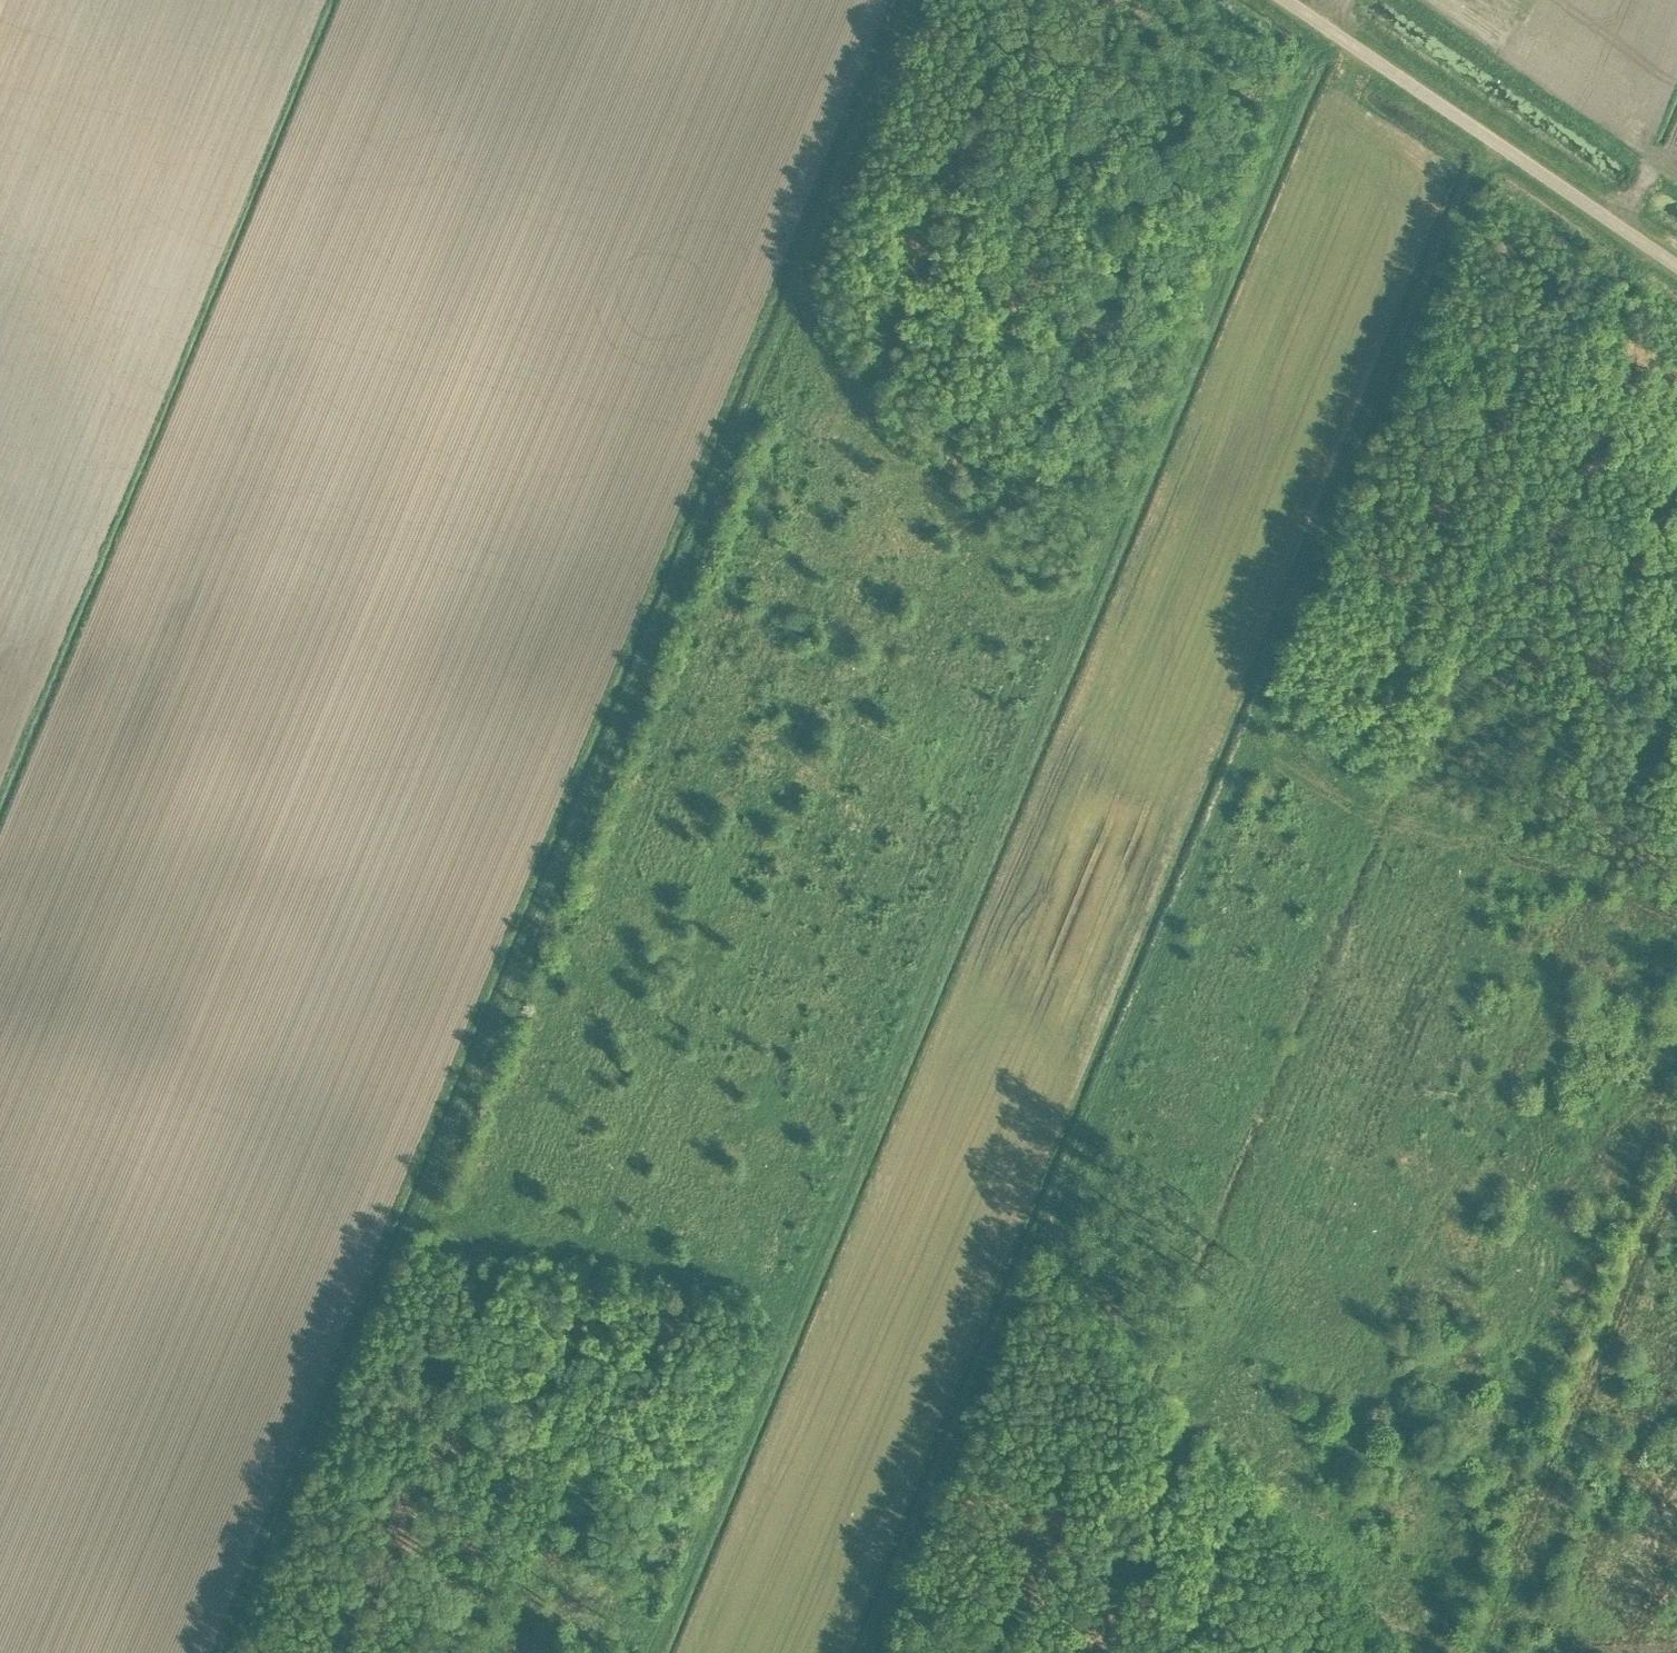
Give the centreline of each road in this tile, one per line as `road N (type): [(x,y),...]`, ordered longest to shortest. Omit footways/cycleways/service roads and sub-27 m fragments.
road 1 (unclassified): [(1676,267),(1286,0)]

